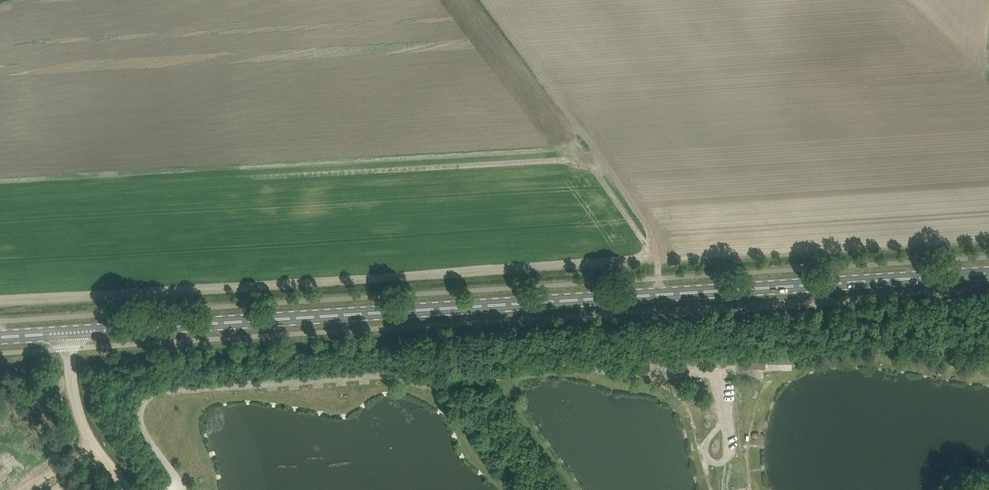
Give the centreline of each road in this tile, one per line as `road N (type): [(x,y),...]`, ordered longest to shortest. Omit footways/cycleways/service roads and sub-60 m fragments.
road 1 (primary): [(988,275),(0,337)]
road 2 (track): [(127,489),(76,399),(71,332)]

